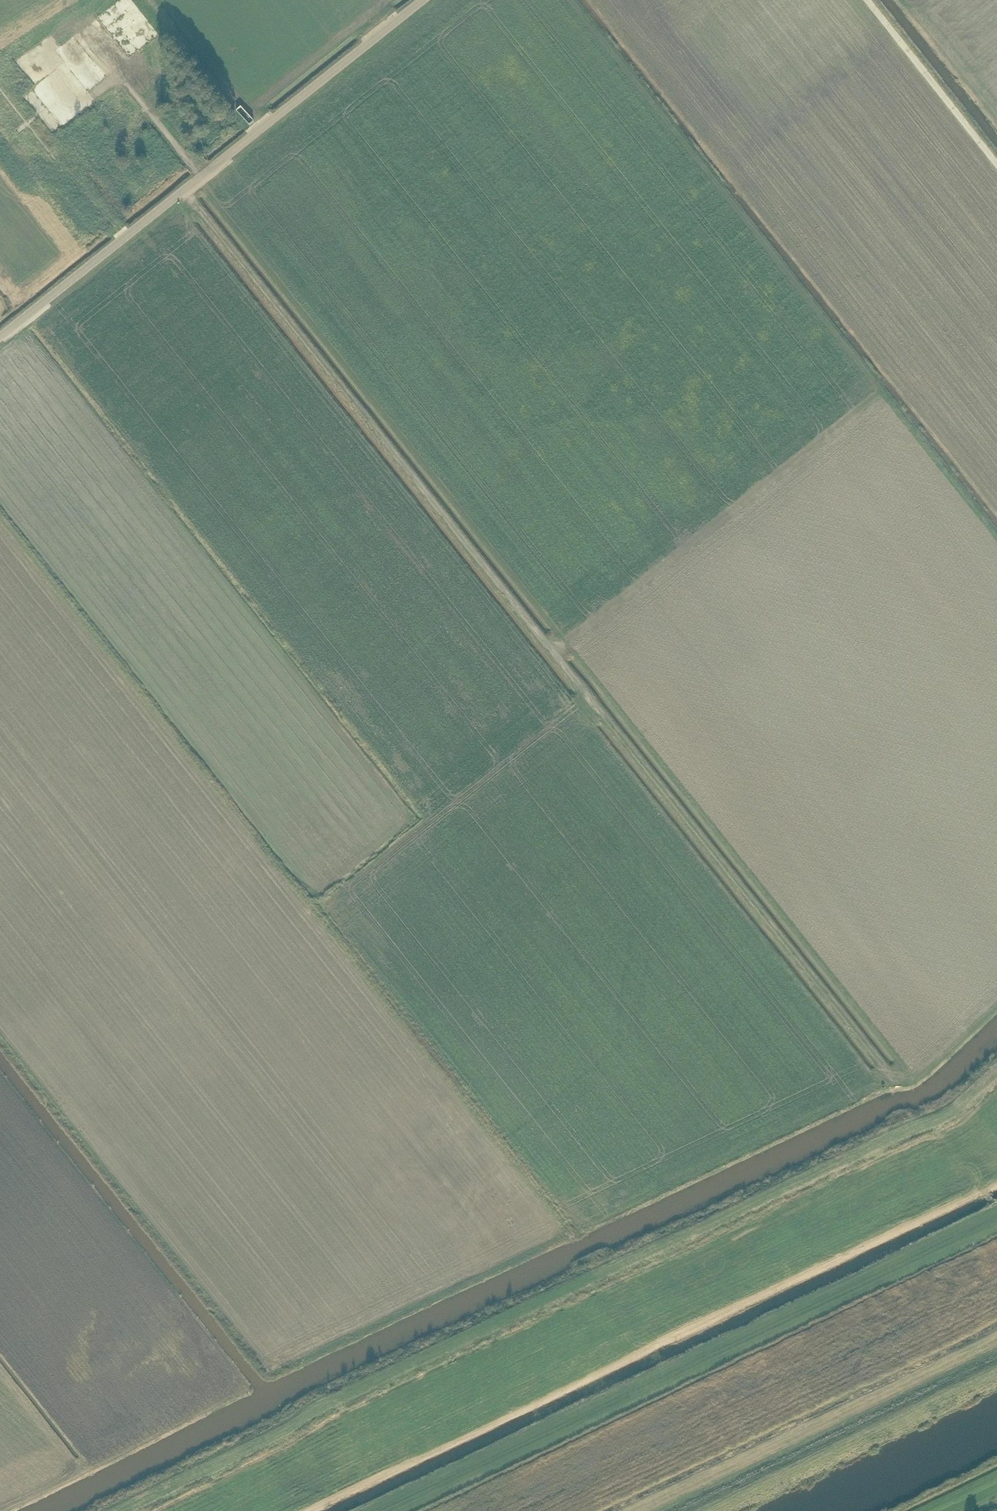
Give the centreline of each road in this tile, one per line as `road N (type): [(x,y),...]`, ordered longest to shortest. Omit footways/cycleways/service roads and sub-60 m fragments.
road 1 (track): [(898,1085),(184,192)]
road 2 (track): [(388,1510),(996,1221)]
road 3 (unclassified): [(0,338),(424,0)]

